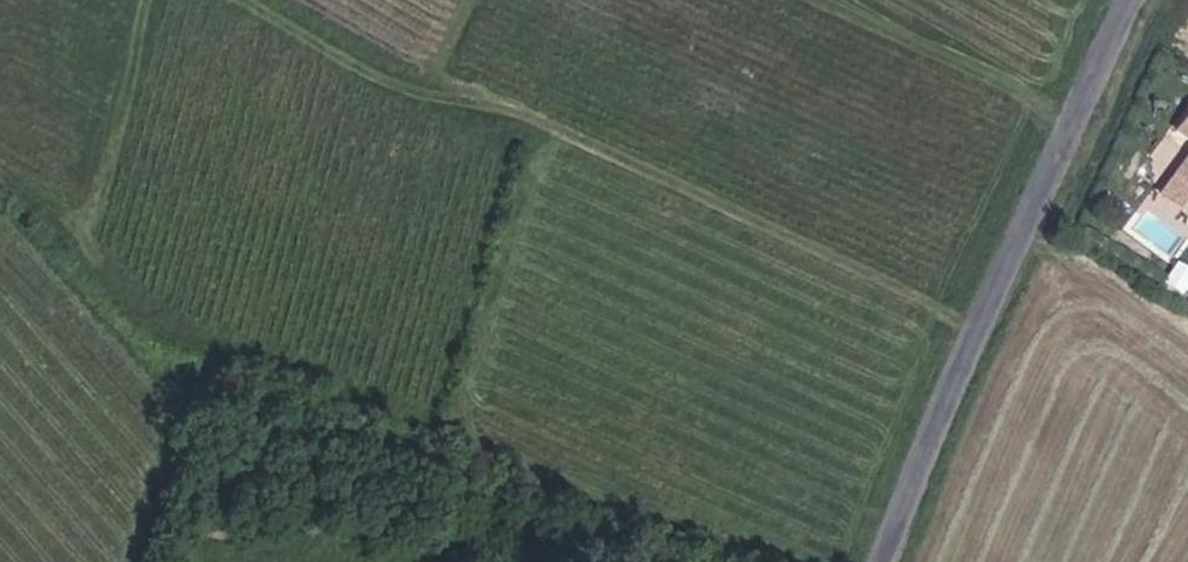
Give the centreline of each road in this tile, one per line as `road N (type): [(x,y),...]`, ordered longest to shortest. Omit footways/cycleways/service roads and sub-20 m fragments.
road 1 (unclassified): [(883,561),(1131,0)]

